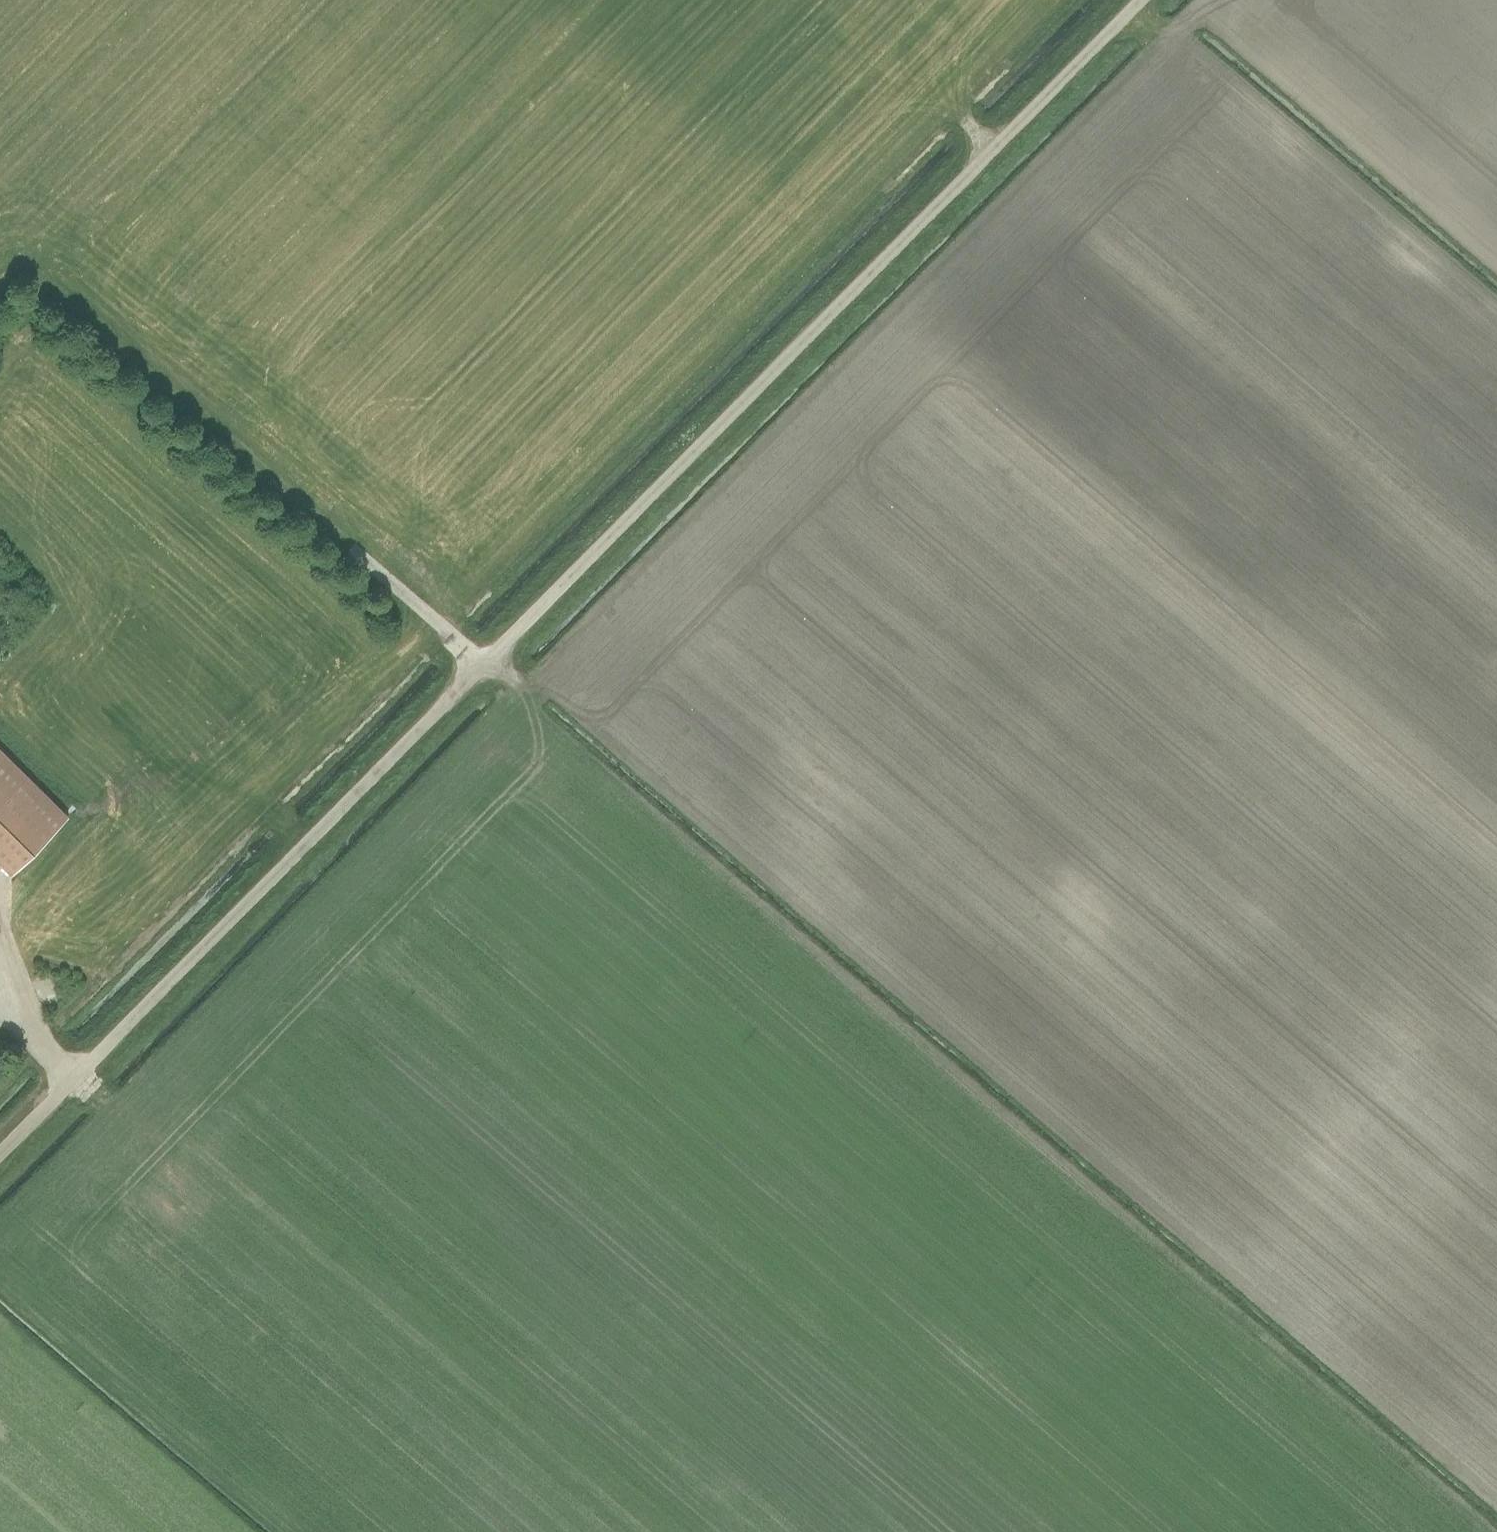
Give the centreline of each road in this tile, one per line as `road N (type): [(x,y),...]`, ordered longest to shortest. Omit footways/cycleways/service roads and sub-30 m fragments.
road 1 (unclassified): [(0,1156),(1140,0)]

